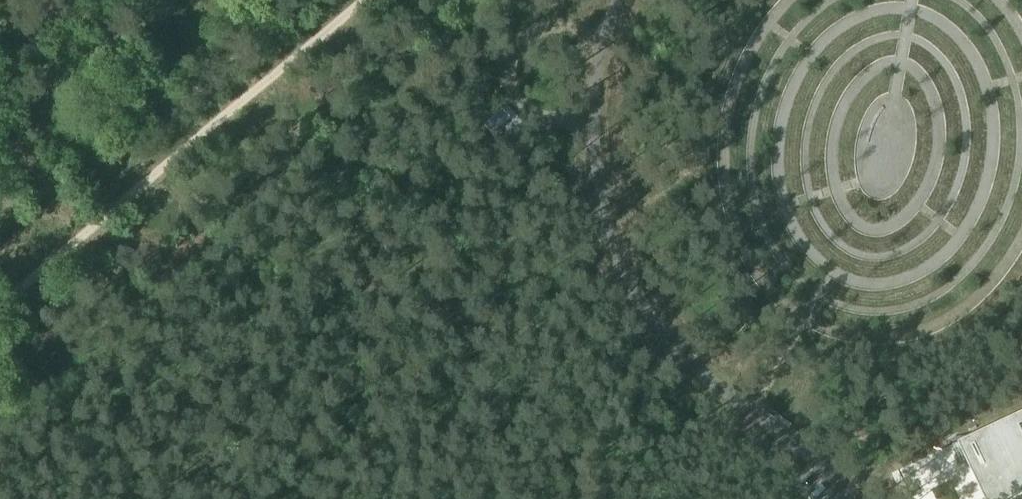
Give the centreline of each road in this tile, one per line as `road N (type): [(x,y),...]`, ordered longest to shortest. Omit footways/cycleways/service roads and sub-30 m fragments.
road 1 (track): [(844,498),(822,470),(661,346),(629,284),(602,199),(590,103),(617,0)]

